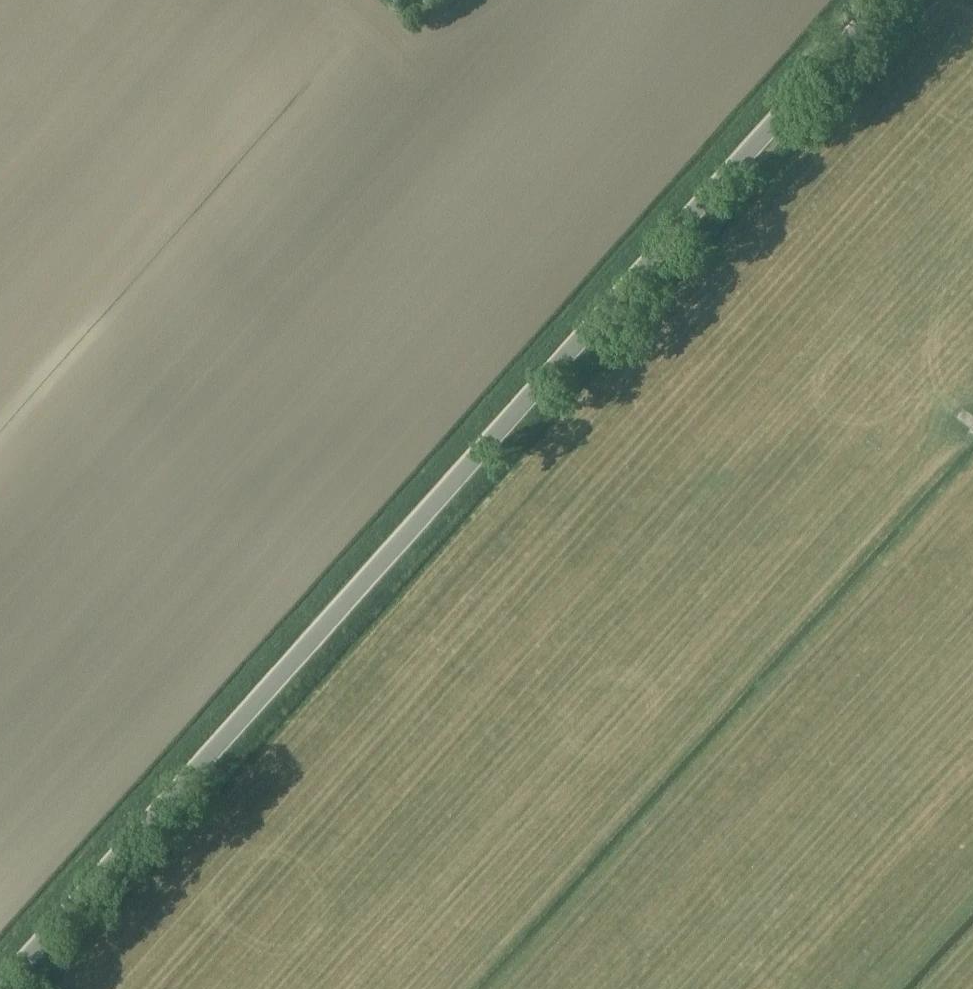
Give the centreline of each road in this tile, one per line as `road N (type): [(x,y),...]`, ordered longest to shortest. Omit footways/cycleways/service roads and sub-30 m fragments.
road 1 (unclassified): [(2,988),(887,0)]

